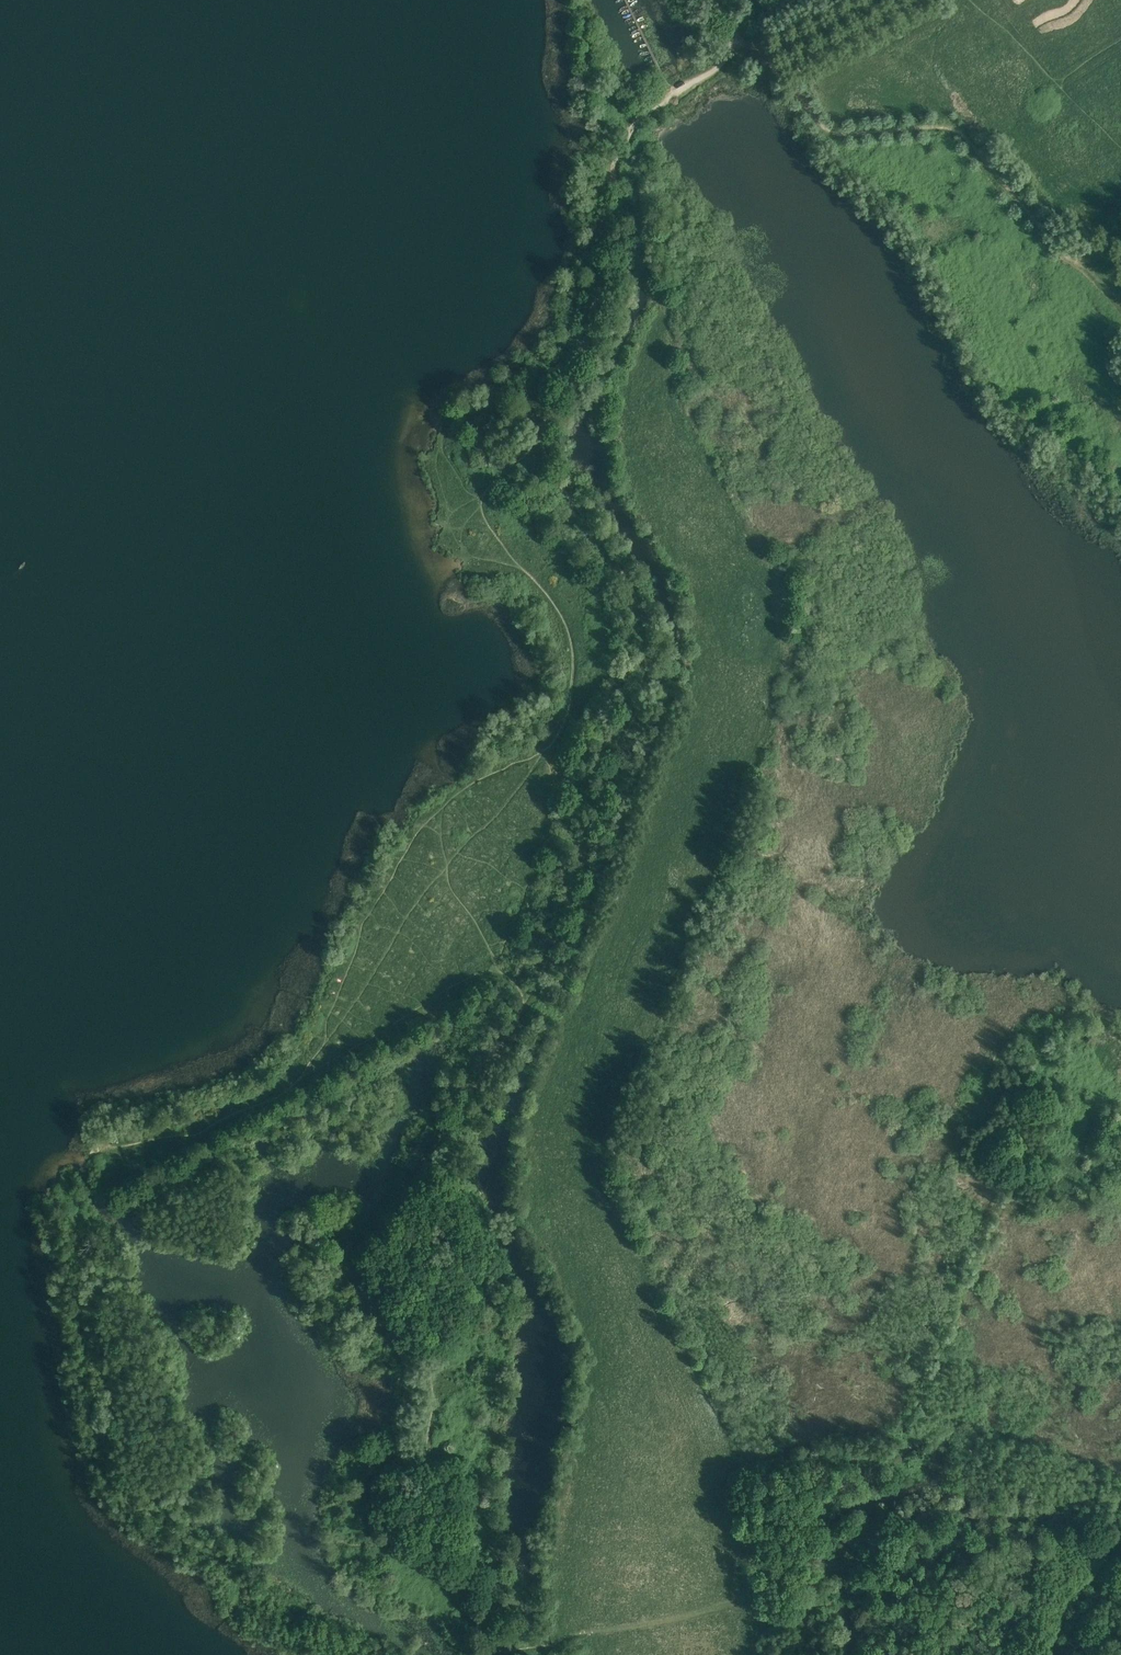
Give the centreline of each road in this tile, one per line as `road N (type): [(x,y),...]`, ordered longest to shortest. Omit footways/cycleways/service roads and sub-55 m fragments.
road 1 (track): [(734,35),(768,53),(828,131),(955,130),(1120,317)]
road 2 (track): [(723,0),(734,35),(729,57),(645,114)]

